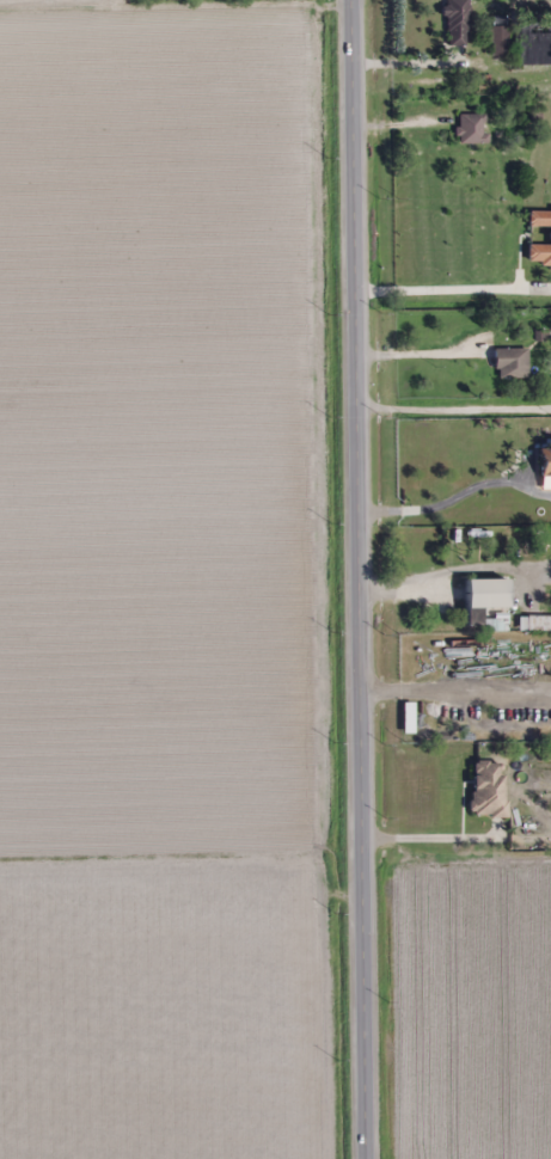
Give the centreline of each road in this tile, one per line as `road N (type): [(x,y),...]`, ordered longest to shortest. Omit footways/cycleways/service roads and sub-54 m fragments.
road 1 (secondary): [(350,0),(364,1158)]

